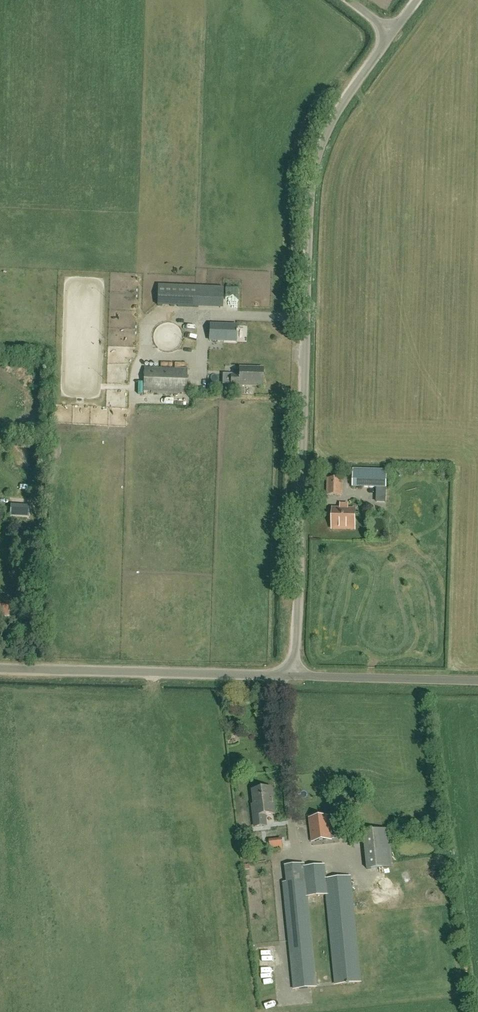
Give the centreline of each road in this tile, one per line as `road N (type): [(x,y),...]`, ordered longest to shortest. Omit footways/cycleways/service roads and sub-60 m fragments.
road 1 (unclassified): [(294,676),(316,174),(344,103),(391,35)]
road 2 (unclassified): [(294,676),(0,668)]
road 3 (unclassified): [(477,681),(294,676)]

